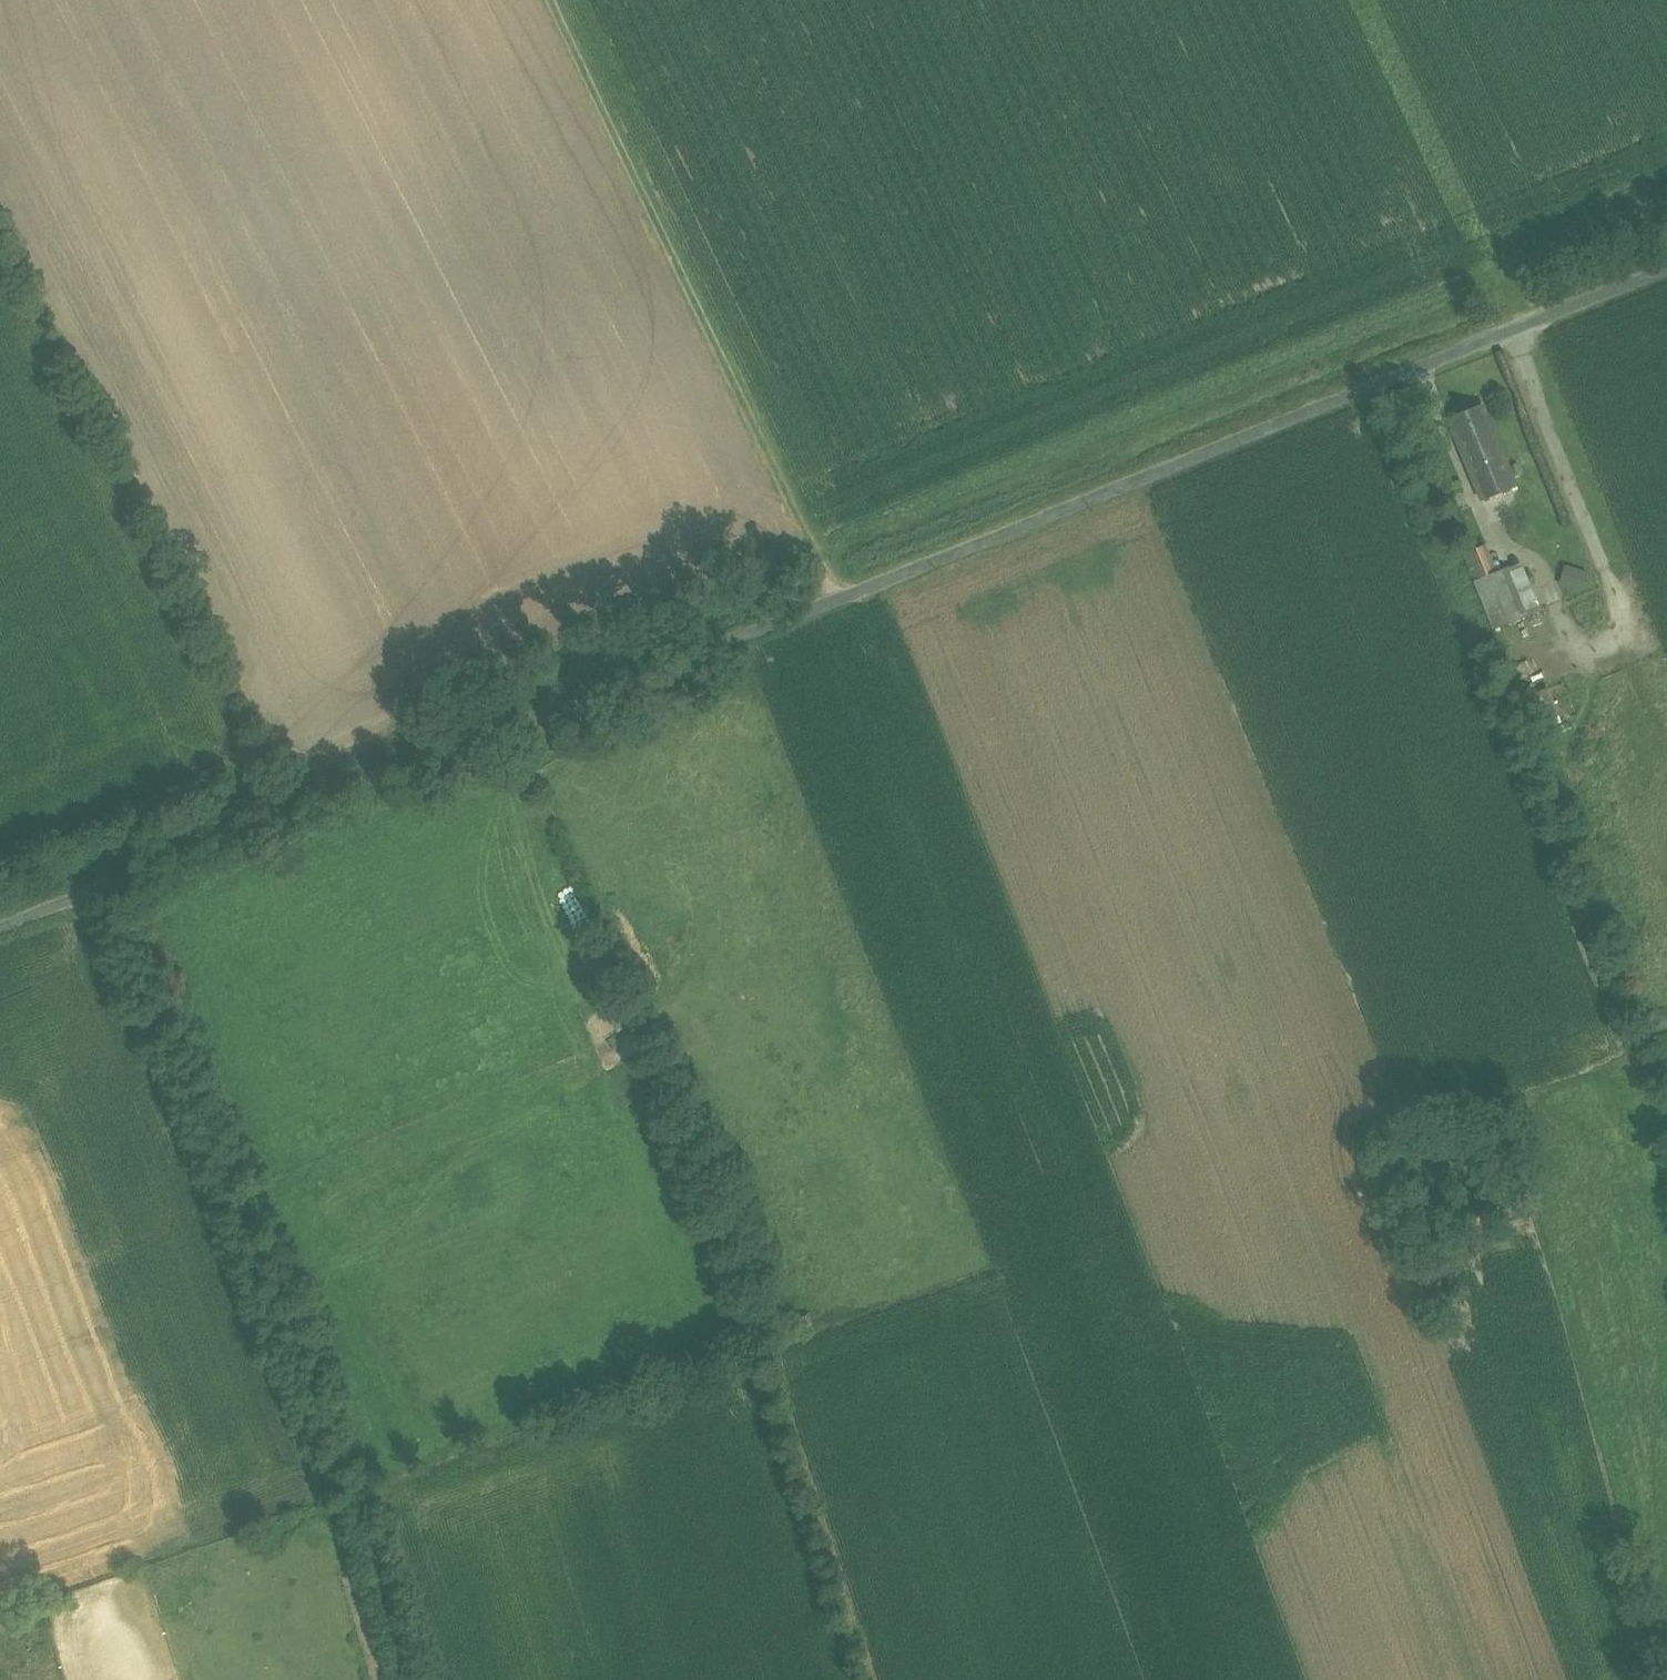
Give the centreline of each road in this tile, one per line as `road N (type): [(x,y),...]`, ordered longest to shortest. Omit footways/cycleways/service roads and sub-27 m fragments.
road 1 (unclassified): [(0,931),(1666,260)]

